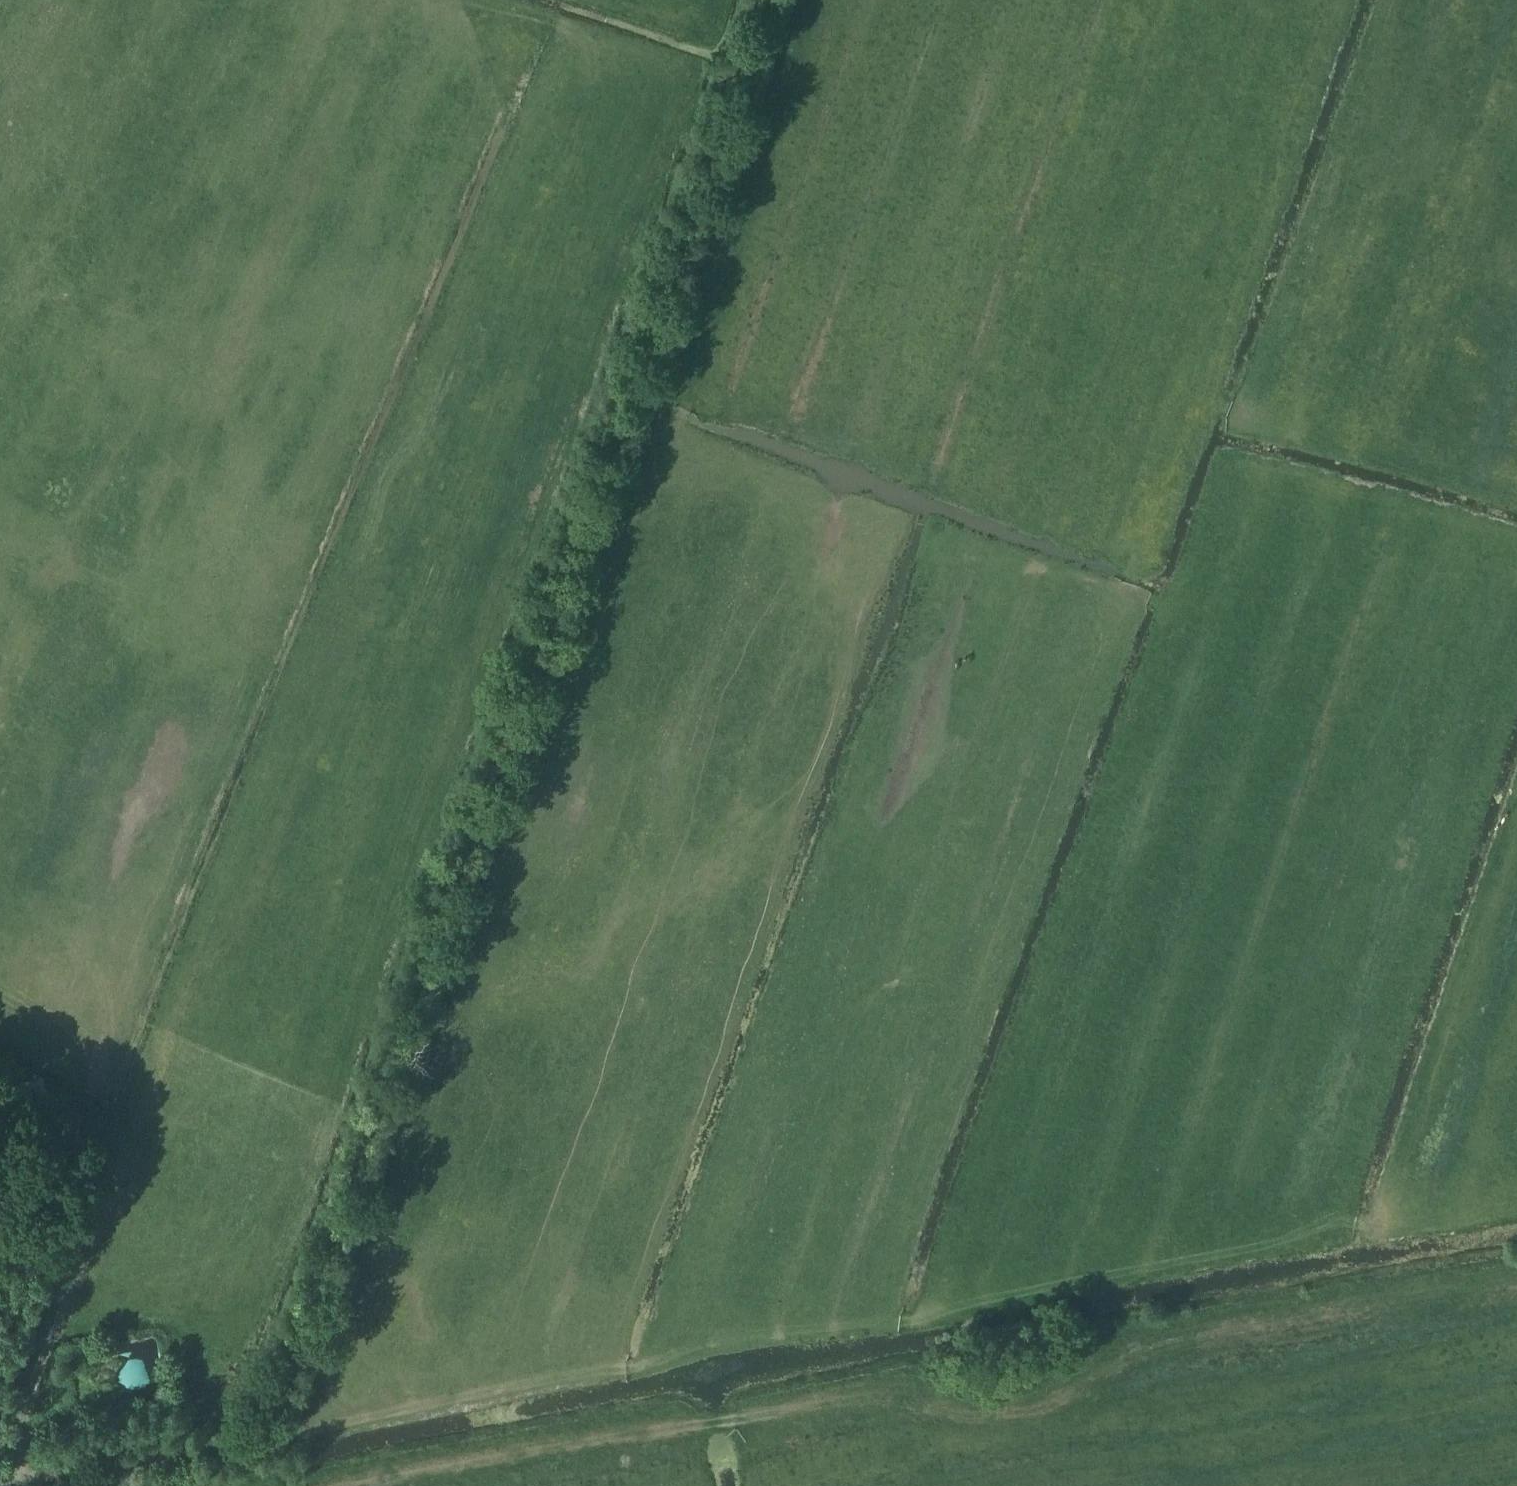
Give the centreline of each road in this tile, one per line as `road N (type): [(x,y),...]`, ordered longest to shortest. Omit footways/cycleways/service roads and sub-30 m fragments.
road 1 (track): [(2,1485),(264,1439),(769,0)]

